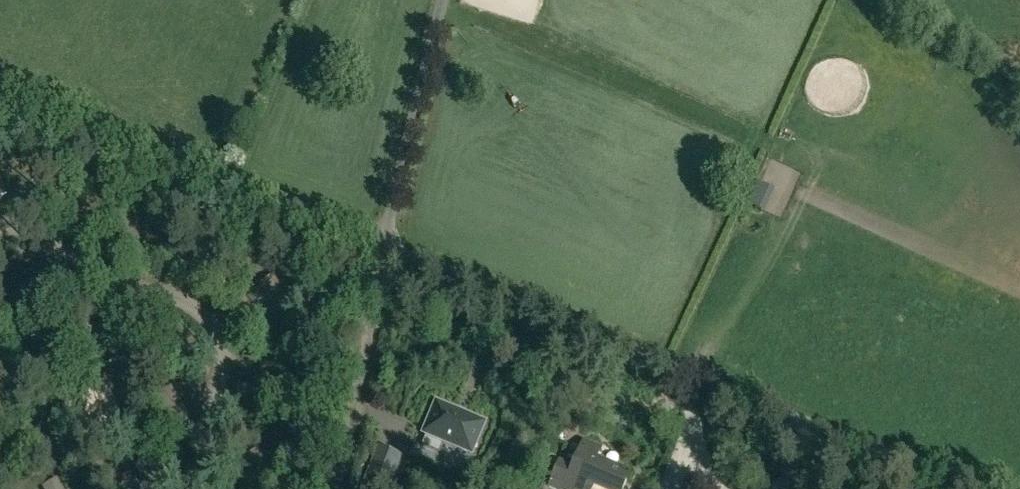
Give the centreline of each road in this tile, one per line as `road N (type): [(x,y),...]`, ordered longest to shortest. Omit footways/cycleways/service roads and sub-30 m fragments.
road 1 (unclassified): [(976,488),(0,89)]

